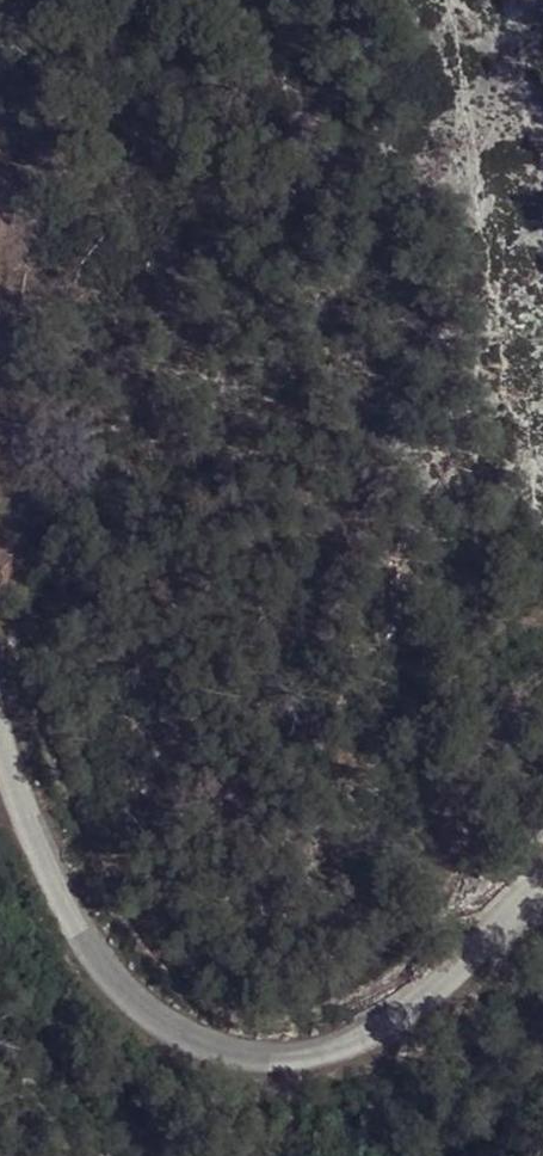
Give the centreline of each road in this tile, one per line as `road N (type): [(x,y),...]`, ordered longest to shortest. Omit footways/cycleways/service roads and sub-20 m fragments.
road 1 (unclassified): [(542,875),(400,1015),(318,1064),(187,1032),(96,947),(0,795)]

